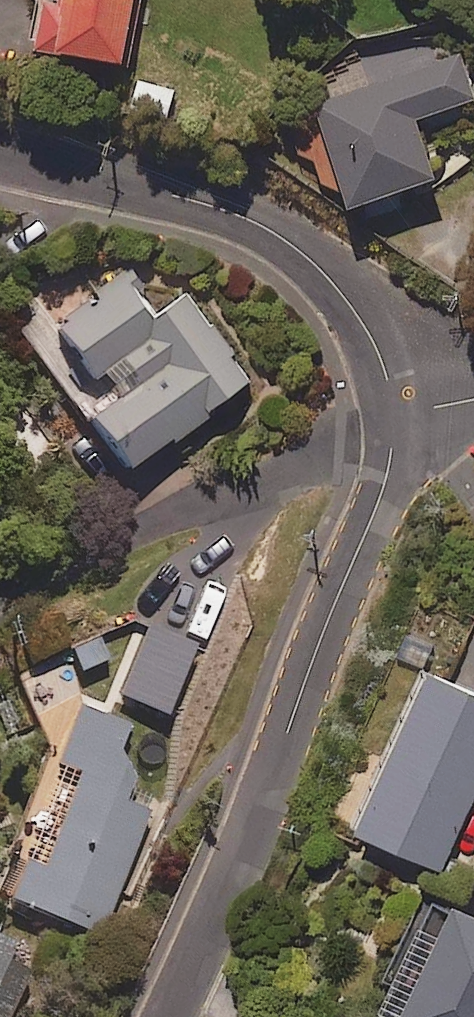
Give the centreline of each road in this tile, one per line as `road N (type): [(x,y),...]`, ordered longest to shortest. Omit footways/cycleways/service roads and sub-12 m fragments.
road 1 (residential): [(143,1016),(382,489),(397,420)]
road 2 (residential): [(397,420),(385,368),(356,314),(316,264),(267,230),(201,204),(0,153)]
road 3 (residential): [(0,609),(139,532),(397,420)]

